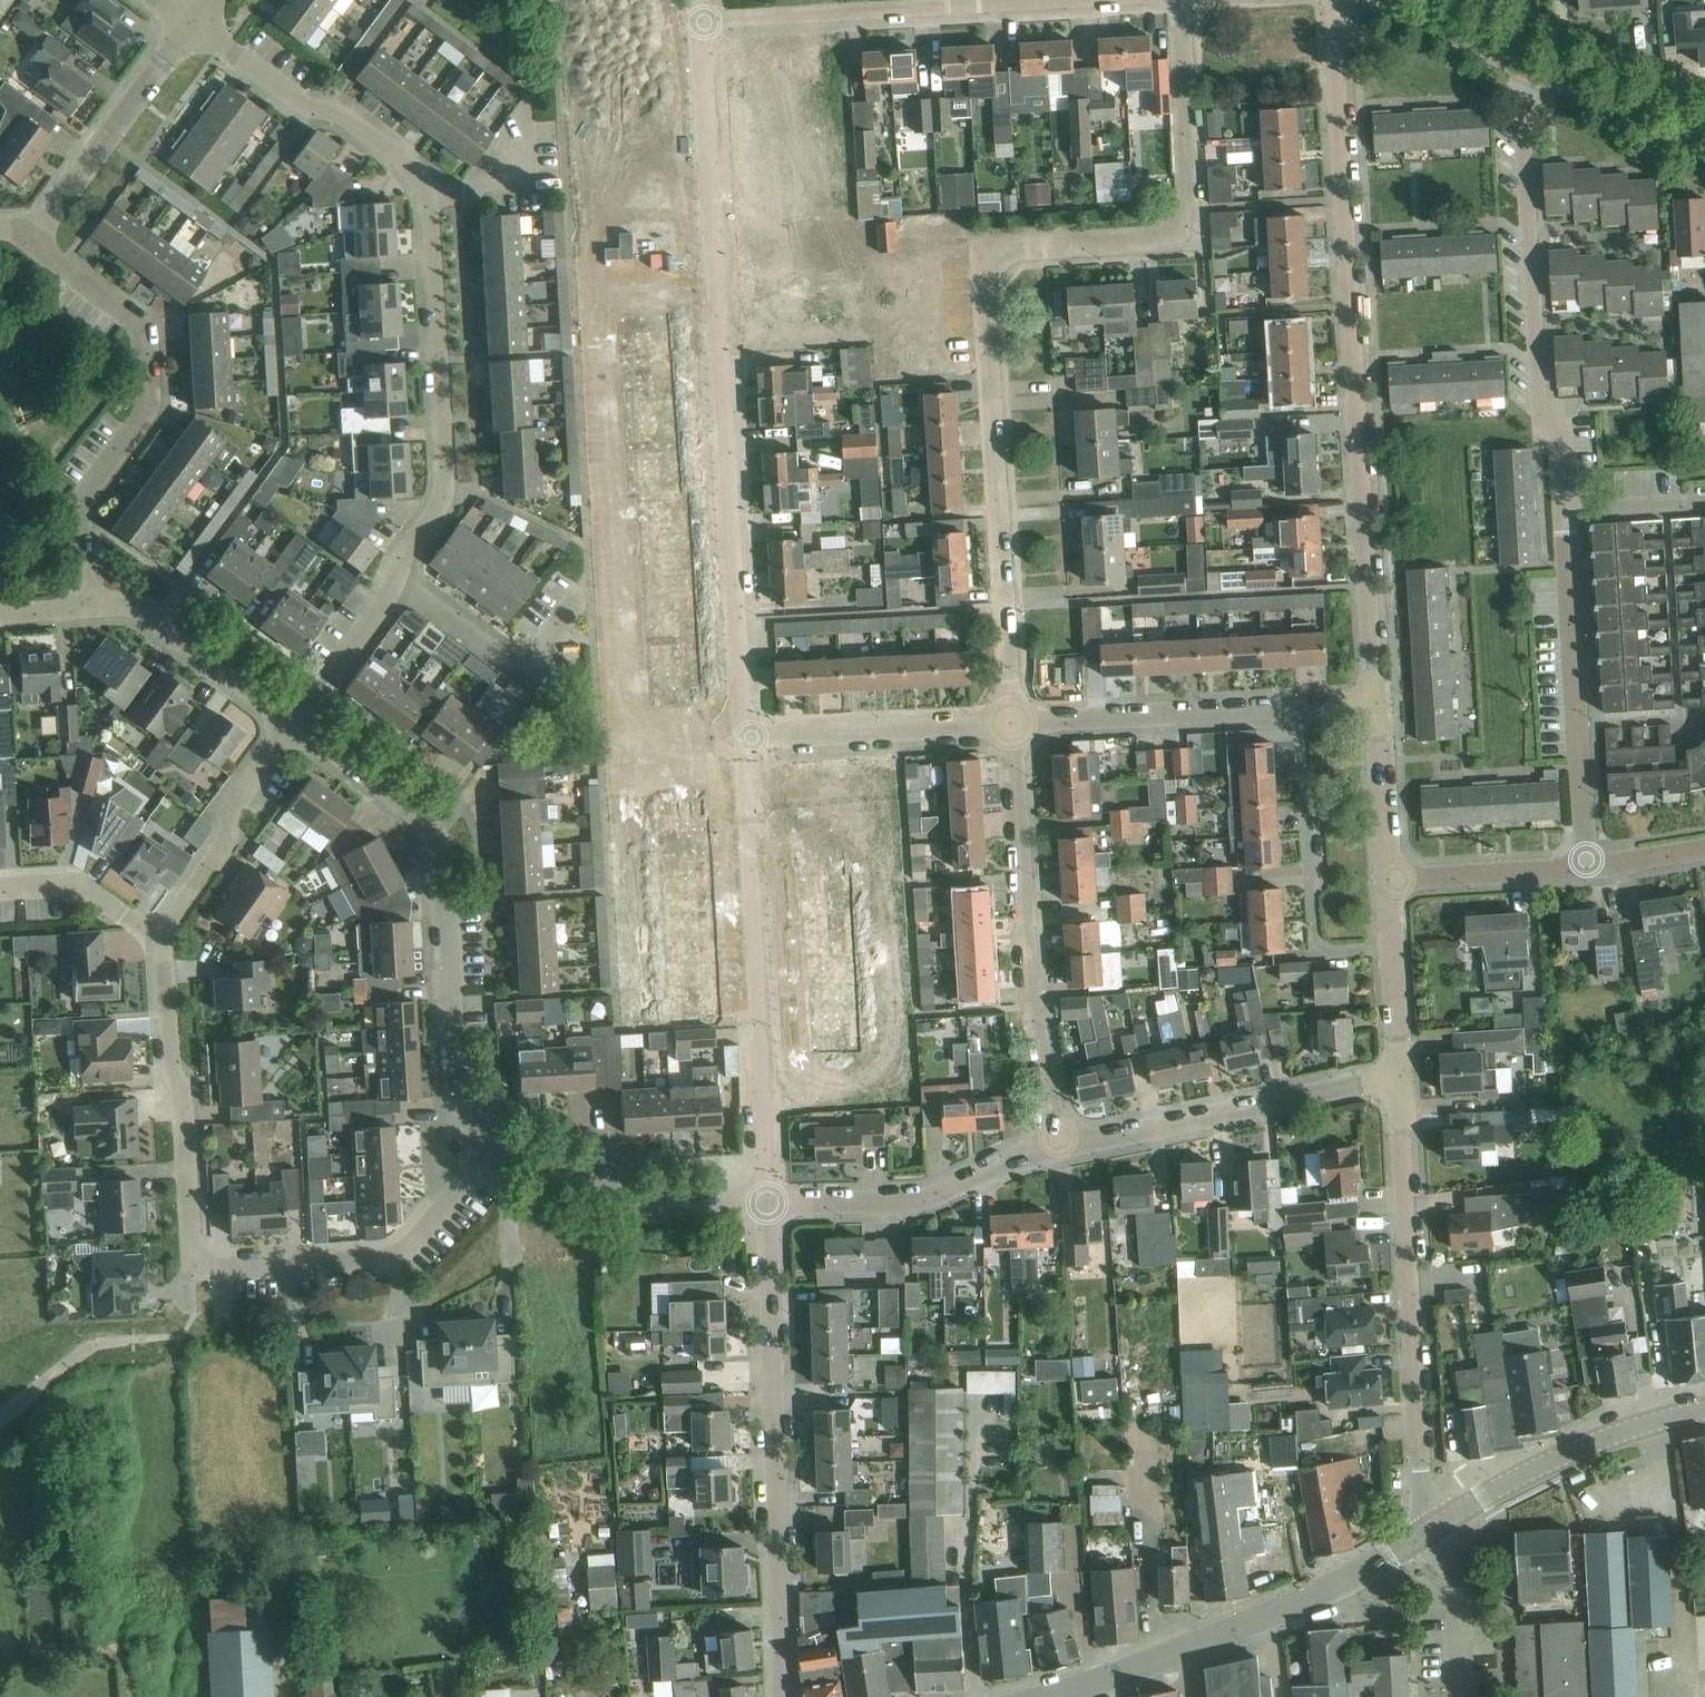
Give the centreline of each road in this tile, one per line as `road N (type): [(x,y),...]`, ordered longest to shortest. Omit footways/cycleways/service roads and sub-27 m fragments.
road 1 (residential): [(1012,723),(987,266),(1000,250),(1163,237),(1184,229),(1190,211),(1176,0)]
road 2 (residential): [(743,737),(697,21)]
road 3 (residential): [(1376,702),(1337,104),(1338,0)]
road 4 (residential): [(396,580),(439,507),(446,479),(424,182),(342,114),(302,104),(191,23)]
road 5 (residential): [(163,940),(171,1066),(182,1093),(199,1263),(387,1259),(407,1248),(502,1141)]
road 6 (residential): [(502,1141),(471,1117),(454,1078),(431,829),(296,721)]
road 7 (residential): [(784,1696),(767,1201)]
road 8 (residential): [(767,1201),(743,737)]
road 9 (residential): [(85,607),(80,511),(84,493),(143,417),(144,337),(19,229)]
road 10 (residential): [(1438,1526),(1423,1492),(1399,1078)]
road 11 (residential): [(1565,510),(1561,442),(1542,411),(1523,130),(1545,76)]
road 12 (tertiary): [(1041,1696),(1149,1663),(1331,1589),(1438,1526)]
road 13 (residential): [(1062,1148),(1030,999),(1012,723)]
road 14 (residential): [(1587,866),(1565,510)]
road 15 (residential): [(697,21),(1046,0)]
road 16 (residential): [(1062,1148),(1399,1078)]
road 17 (residential): [(1393,948),(1321,951),(1315,940),(1300,706)]
road 18 (residential): [(767,1201),(911,1201),(1062,1148)]
road 19 (tertiary): [(1438,1526),(1566,1452),(1704,1411)]
road 20 (residential): [(1012,723),(1300,706)]
road 21 (residential): [(767,1201),(651,1206),(502,1141)]
road 22 (residential): [(19,229),(49,218),(191,23)]
road 23 (residential): [(743,737),(1012,723)]
road 24 (residential): [(296,721),(231,808),(226,844),(163,940)]
road 25 (residential): [(296,721),(148,611),(85,607)]
road 26 (residential): [(1389,880),(1587,866)]
road 27 (unclassified): [(1545,76),(1378,0)]
road 28 (residential): [(163,940),(80,884),(0,889)]
road 29 (residential): [(1389,880),(1376,702)]
road 30 (unclassified): [(1704,152),(1545,76)]
road 31 (residential): [(1464,1696),(1456,1568),(1438,1526)]
road 32 (residential): [(296,721),(396,580)]
road 33 (residential): [(0,1418),(97,1342),(132,1340)]
road 34 (residential): [(1704,503),(1565,510)]
road 35 (residential): [(508,662),(396,580)]
road 36 (residential): [(1399,1078),(1393,948)]

